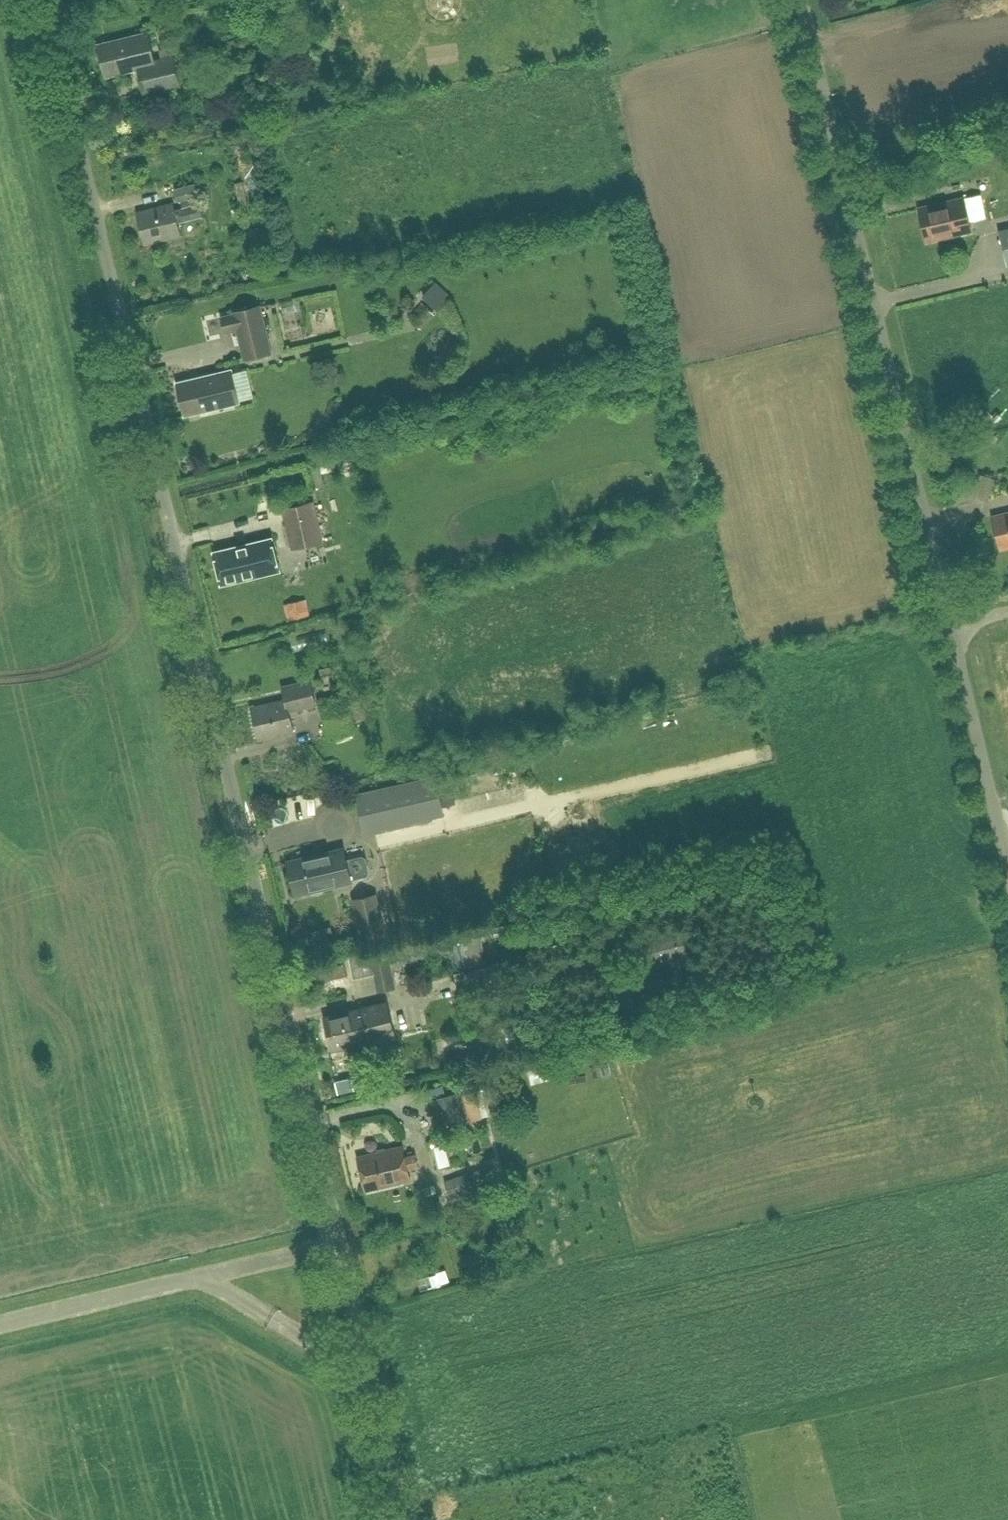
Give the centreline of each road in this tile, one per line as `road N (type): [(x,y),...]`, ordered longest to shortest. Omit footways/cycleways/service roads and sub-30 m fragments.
road 1 (unclassified): [(406,1519),(45,0)]
road 2 (unclassified): [(945,627),(798,0)]
road 3 (unclassified): [(1007,880),(945,627)]

